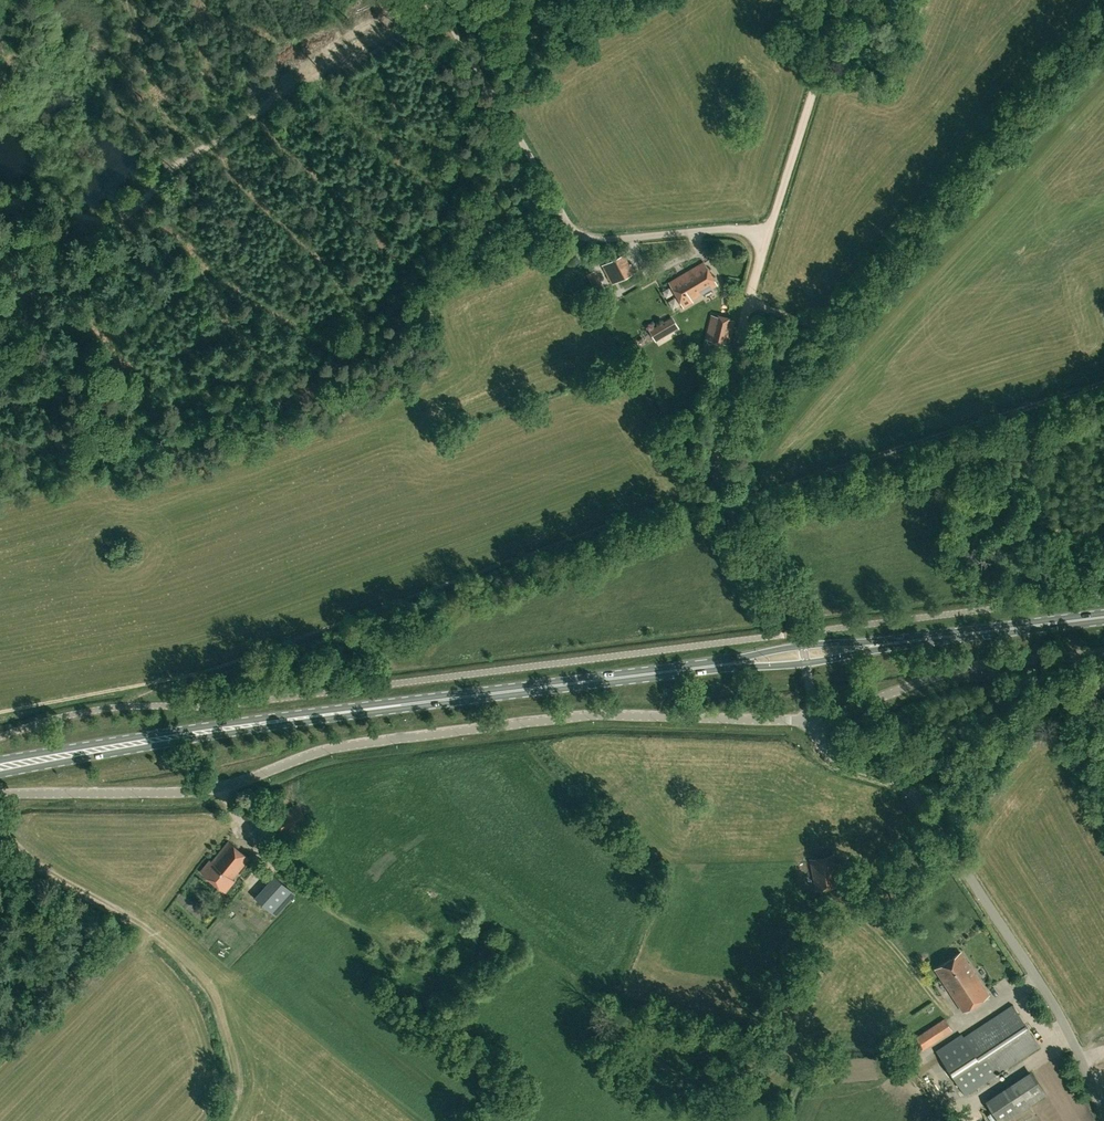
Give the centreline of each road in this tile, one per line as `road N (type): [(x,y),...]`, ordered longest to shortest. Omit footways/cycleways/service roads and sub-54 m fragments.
road 1 (unclassified): [(0,795),(200,790),(340,747),(590,715),(815,720)]
road 2 (track): [(444,12),(305,77),(169,165),(122,220),(81,221),(49,201),(0,205)]
road 3 (primary): [(715,665),(216,729)]
road 4 (unclassified): [(1103,1111),(1040,979),(918,798),(894,780),(833,757),(815,720)]
road 5 (track): [(749,299),(804,321),(849,316),(1103,28)]
road 6 (residential): [(768,236),(737,229),(600,239),(574,232),(436,0)]
road 7 (unclassified): [(803,646),(731,507),(717,462),(720,419),(768,236)]
road 8 (track): [(731,507),(1103,383)]
road 9 (unclassified): [(815,720),(970,666),(1103,652)]
road 10 (track): [(768,236),(847,0)]
road 11 (primary): [(0,776),(216,729)]
road 12 (primary): [(216,729),(0,761)]
road 13 (primary): [(893,643),(1103,617)]

